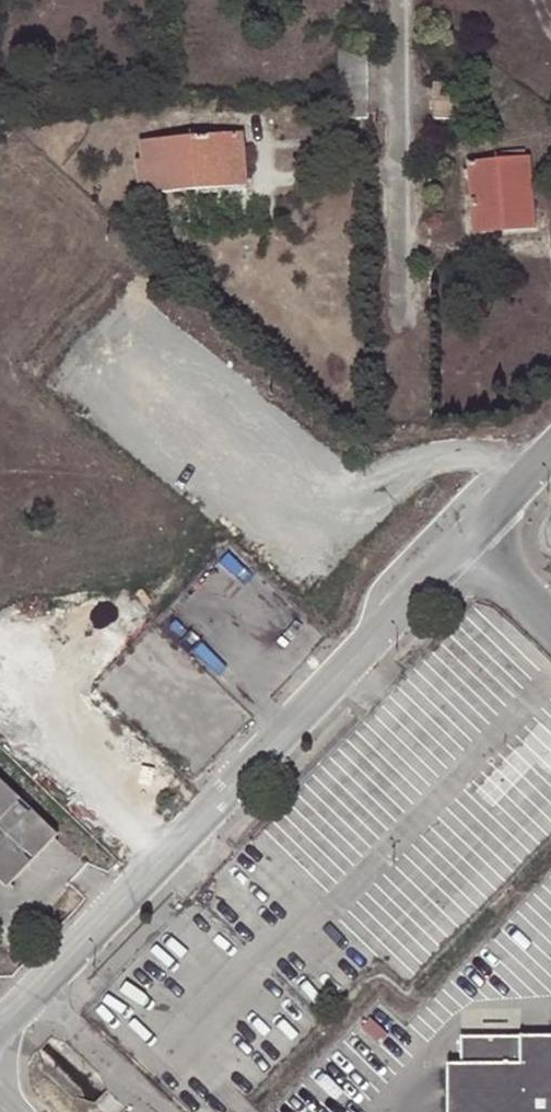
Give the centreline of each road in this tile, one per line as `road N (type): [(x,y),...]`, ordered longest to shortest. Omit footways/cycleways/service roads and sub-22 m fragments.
road 1 (unclassified): [(470,543),(0,1030)]
road 2 (unclassified): [(400,0),(407,319)]
road 3 (track): [(30,649),(31,701),(40,723),(183,845)]

